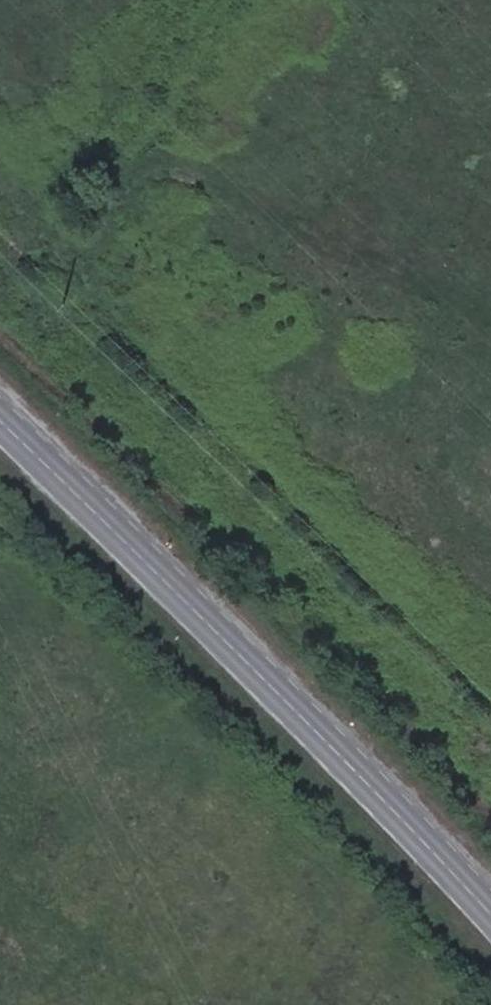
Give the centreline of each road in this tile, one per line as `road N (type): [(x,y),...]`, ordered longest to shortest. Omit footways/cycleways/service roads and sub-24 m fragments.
road 1 (secondary): [(0,433),(490,916)]

